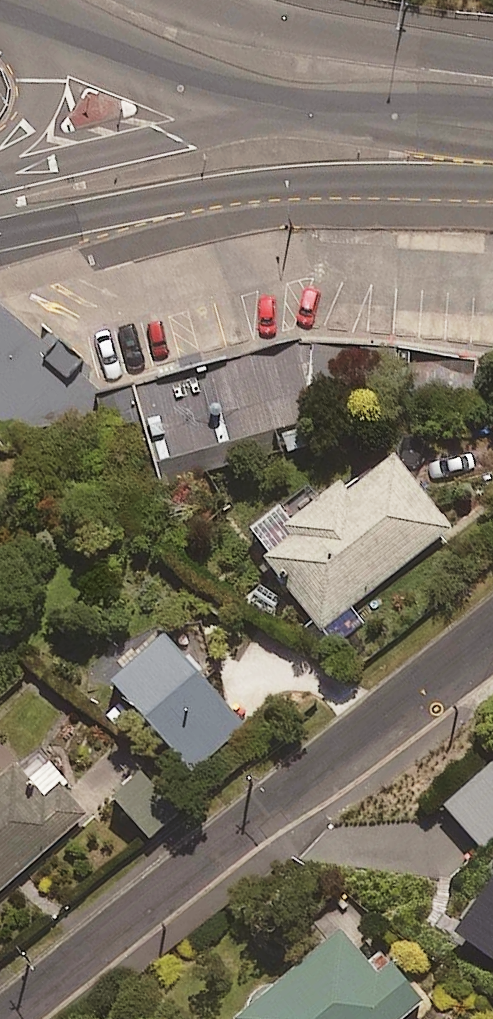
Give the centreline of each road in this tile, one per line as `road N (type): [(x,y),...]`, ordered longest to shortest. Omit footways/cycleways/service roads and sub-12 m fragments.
road 1 (residential): [(492,612),(0,1018)]
road 2 (secondary): [(492,167),(248,185),(0,235)]
road 3 (secondary): [(0,175),(342,116)]
road 4 (secondary): [(342,116),(199,82),(34,15)]
road 5 (secondary): [(213,0),(314,32),(492,53)]
road 6 (secondary): [(492,157),(342,116)]
road 7 (secondary): [(342,116),(492,107)]
road 8 (secondary): [(0,151),(41,97),(34,15)]

